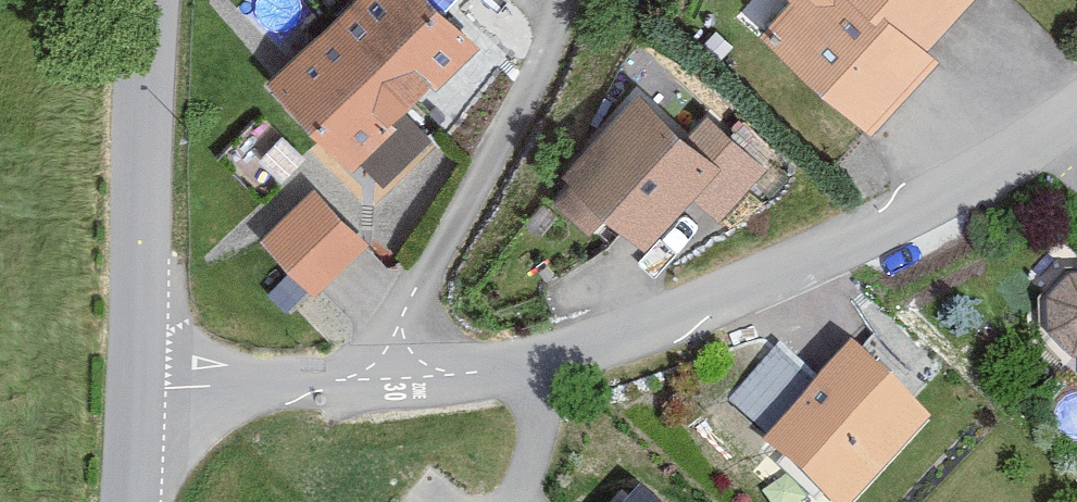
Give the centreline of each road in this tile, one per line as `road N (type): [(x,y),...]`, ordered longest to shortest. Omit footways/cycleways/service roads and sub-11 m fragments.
road 1 (residential): [(387,377),(556,357),(645,331),(984,175),(1076,112)]
road 2 (residential): [(387,377),(431,264),(537,72),(567,0)]
road 3 (tertiary): [(149,0),(138,388)]
road 4 (residential): [(138,388),(387,377)]

